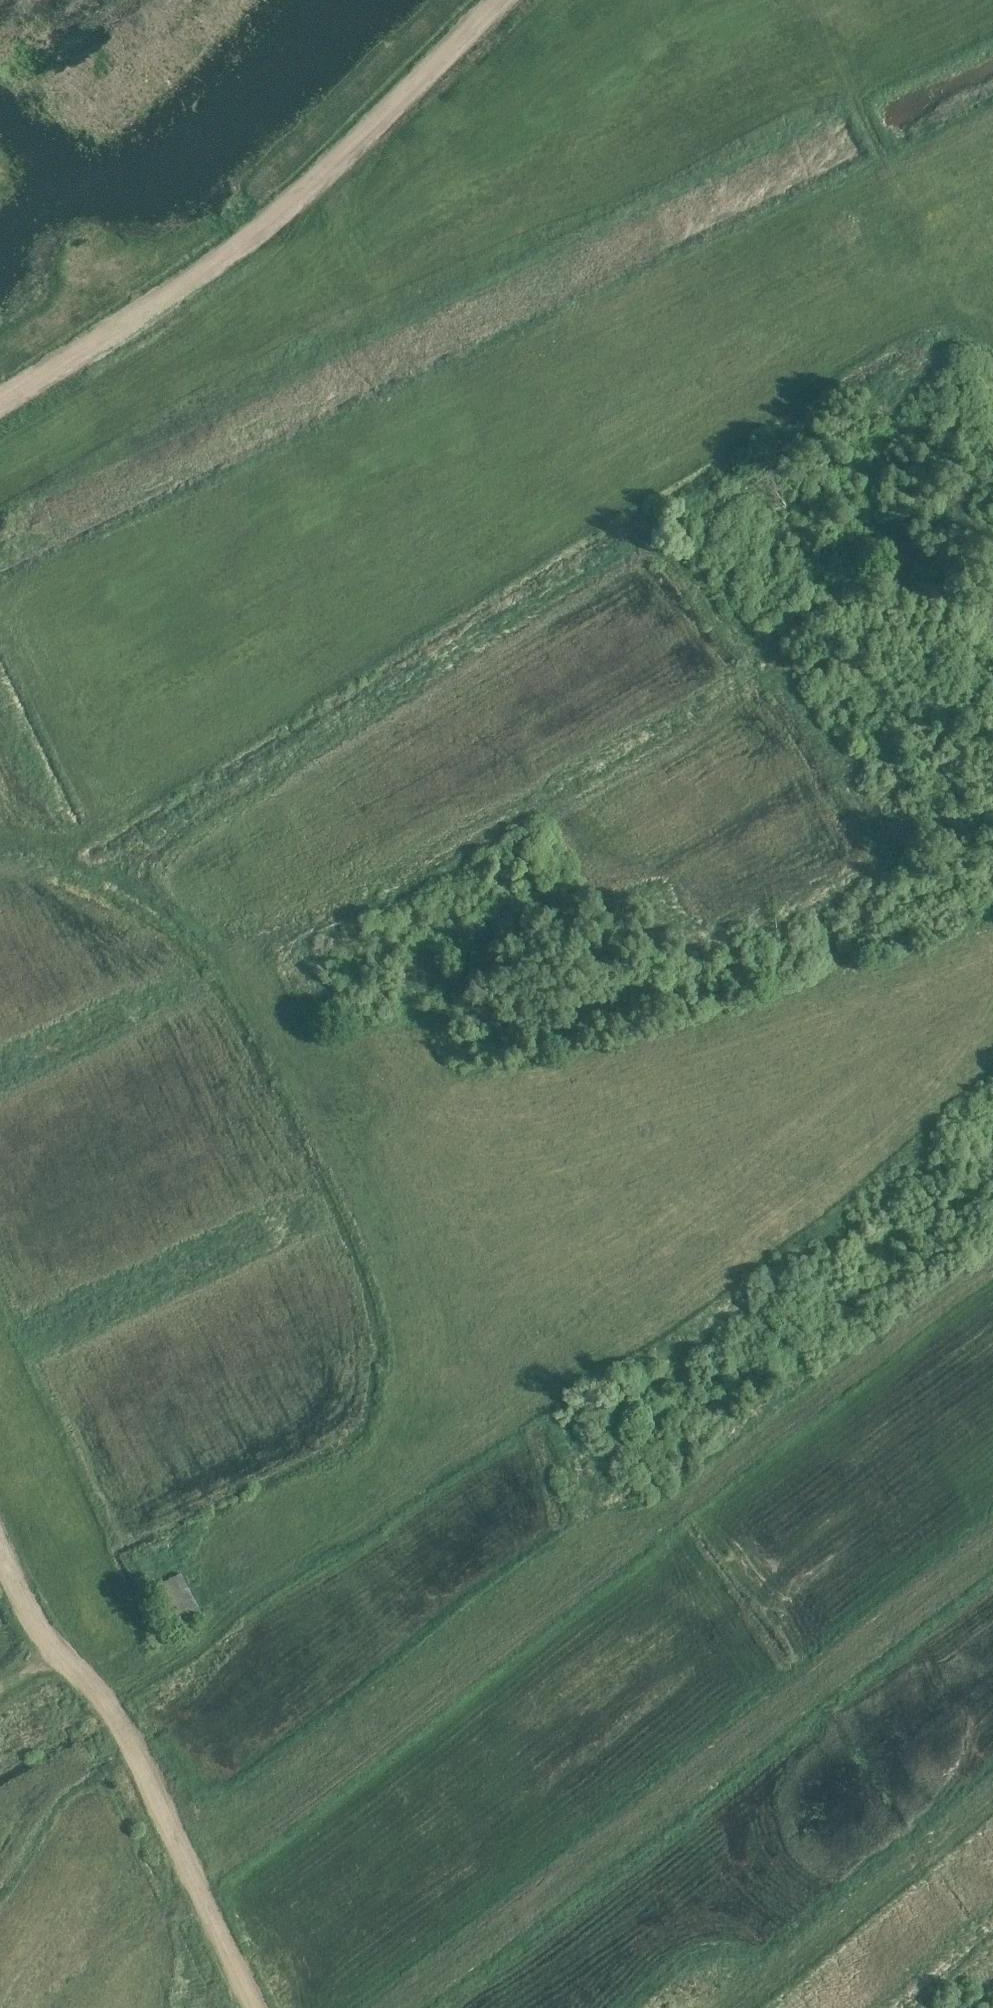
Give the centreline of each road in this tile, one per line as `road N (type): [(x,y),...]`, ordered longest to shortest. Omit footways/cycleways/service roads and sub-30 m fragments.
road 1 (track): [(496,0),(260,228),(0,399)]
road 2 (track): [(53,1648),(108,1712),(252,2007)]

